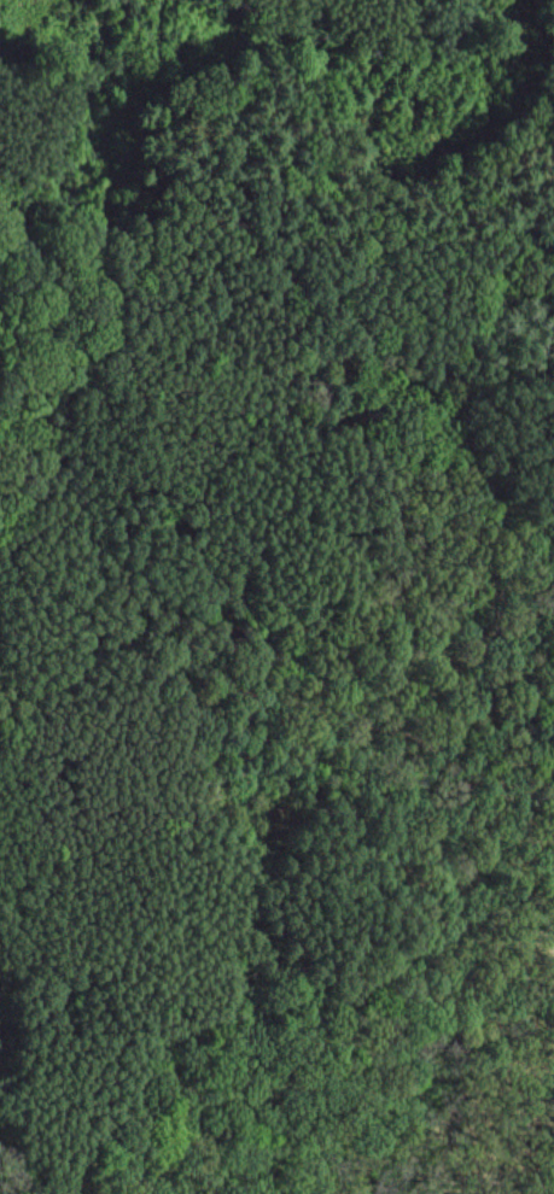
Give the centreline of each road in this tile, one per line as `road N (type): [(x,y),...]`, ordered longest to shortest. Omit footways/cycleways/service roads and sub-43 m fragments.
road 1 (track): [(553,1034),(537,1063),(421,1171),(414,1193)]

